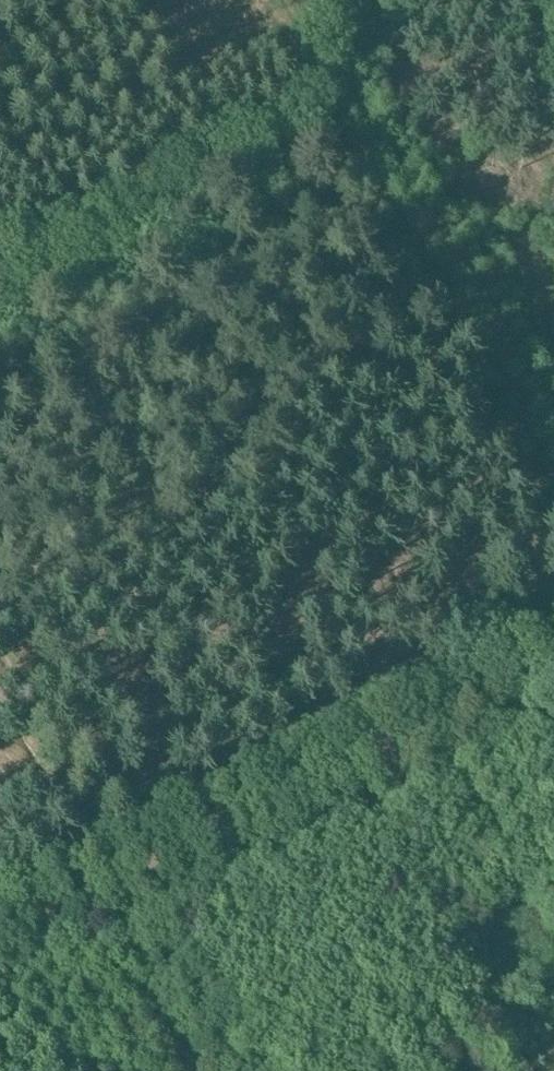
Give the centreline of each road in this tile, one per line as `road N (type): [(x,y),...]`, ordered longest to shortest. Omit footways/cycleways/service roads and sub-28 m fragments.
road 1 (track): [(553,663),(0,928)]
road 2 (track): [(291,0),(553,413)]

